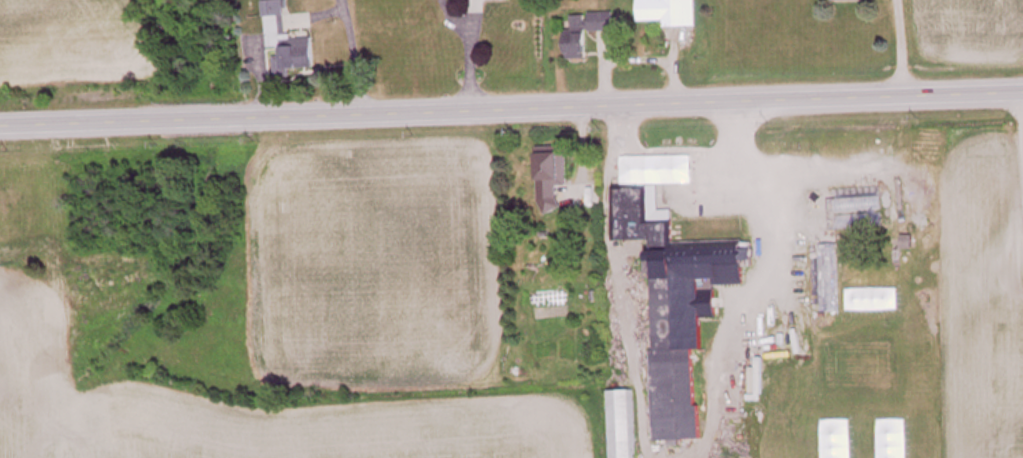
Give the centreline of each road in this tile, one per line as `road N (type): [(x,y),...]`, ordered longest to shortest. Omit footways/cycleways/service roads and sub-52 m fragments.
road 1 (secondary): [(0,124),(1022,90)]

